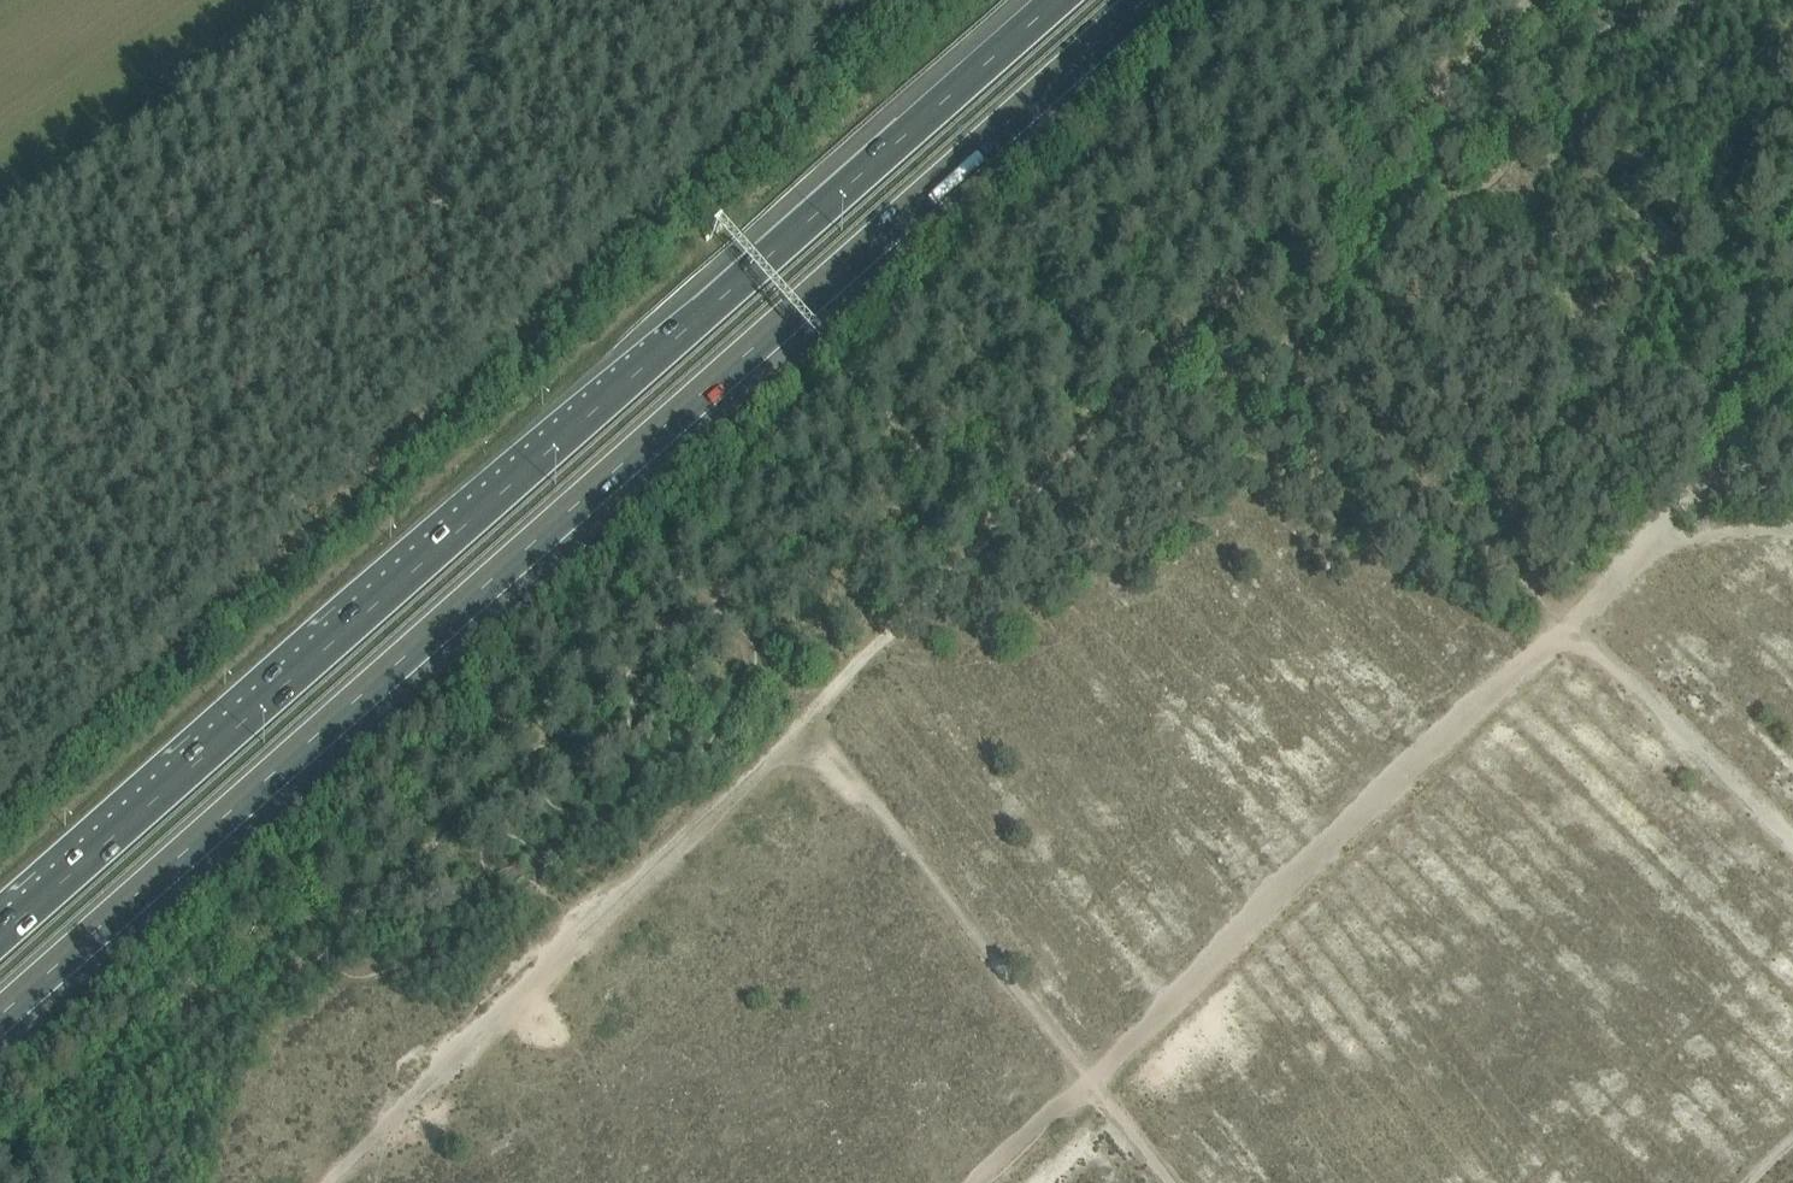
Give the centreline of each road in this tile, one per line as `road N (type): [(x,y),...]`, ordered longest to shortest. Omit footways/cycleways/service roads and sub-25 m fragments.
road 1 (motorway): [(0,1018),(1136,0)]
road 2 (motorway): [(1052,0),(0,934)]
road 3 (track): [(323,1182),(1239,281)]
road 4 (track): [(234,593),(891,0)]
road 5 (track): [(1171,1182),(805,714)]
road 6 (track): [(1792,830),(1453,491)]
road 7 (track): [(1239,281),(1526,0)]

